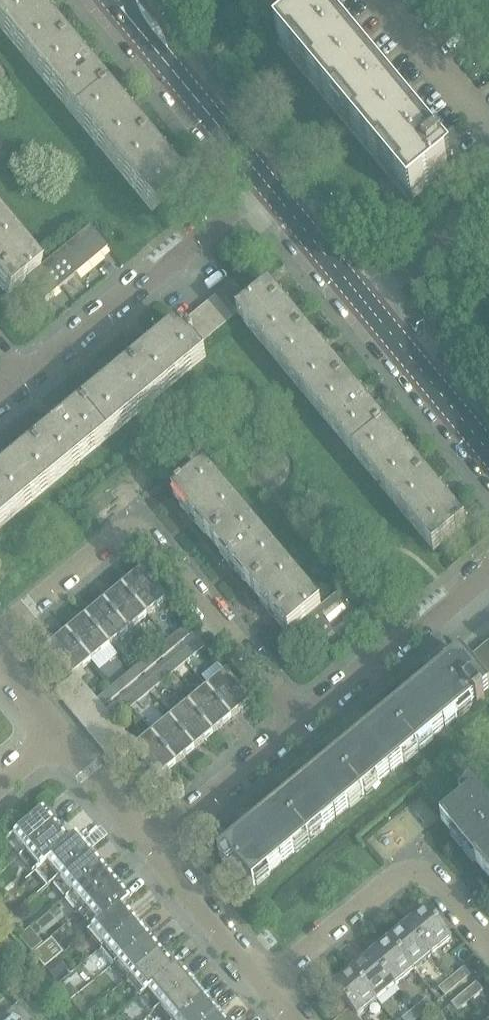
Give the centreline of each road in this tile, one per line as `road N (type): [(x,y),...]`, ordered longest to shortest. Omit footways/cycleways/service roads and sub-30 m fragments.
road 1 (residential): [(302,722),(140,534),(117,534),(0,631)]
road 2 (residential): [(19,383),(264,181)]
road 3 (residential): [(488,947),(416,872),(267,984)]
road 4 (residential): [(302,722),(488,570)]
road 5 (tertiary): [(131,19),(264,181)]
road 6 (residential): [(151,847),(302,722)]
road 7 (tertiary): [(365,304),(488,451)]
road 8 (residential): [(267,984),(151,847)]
road 9 (residential): [(488,131),(382,0)]
road 10 (residential): [(365,304),(488,202)]
road 11 (tertiary): [(264,181),(365,304)]
road 12 (residential): [(151,847),(58,733)]

